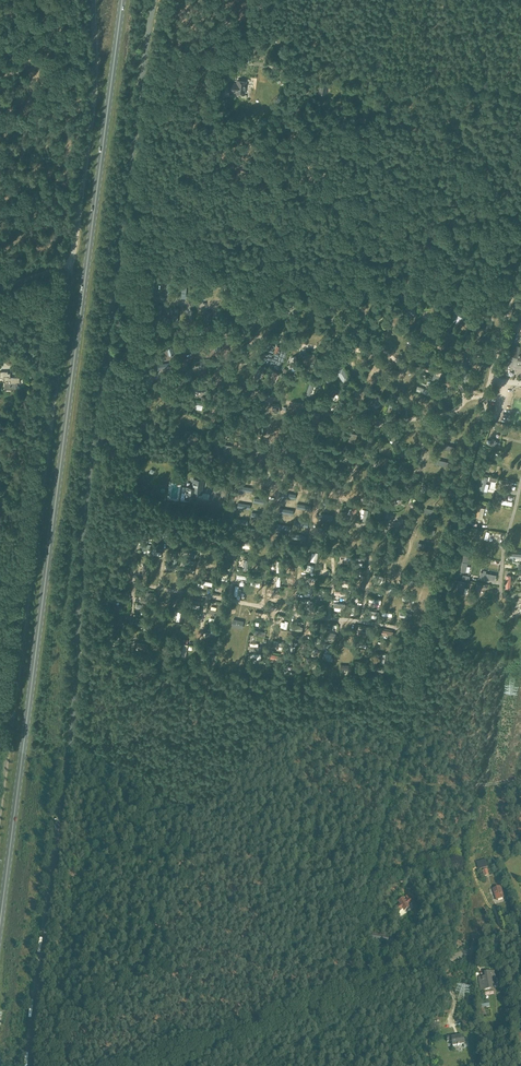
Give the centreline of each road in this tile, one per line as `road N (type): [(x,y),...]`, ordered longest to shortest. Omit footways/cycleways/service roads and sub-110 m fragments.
road 1 (unclassified): [(32,1065),(92,441),(155,0)]
road 2 (primary): [(0,924),(122,0)]
road 3 (unclassified): [(344,999),(520,257)]
road 4 (tertiary): [(0,806),(75,262)]
road 5 (tertiary): [(75,262),(96,84),(95,0)]
road 6 (unclassified): [(165,1065),(344,999)]
road 7 (unclassified): [(344,999),(520,932)]
road 8 (track): [(375,75),(520,89)]
road 9 (track): [(394,785),(520,780)]

